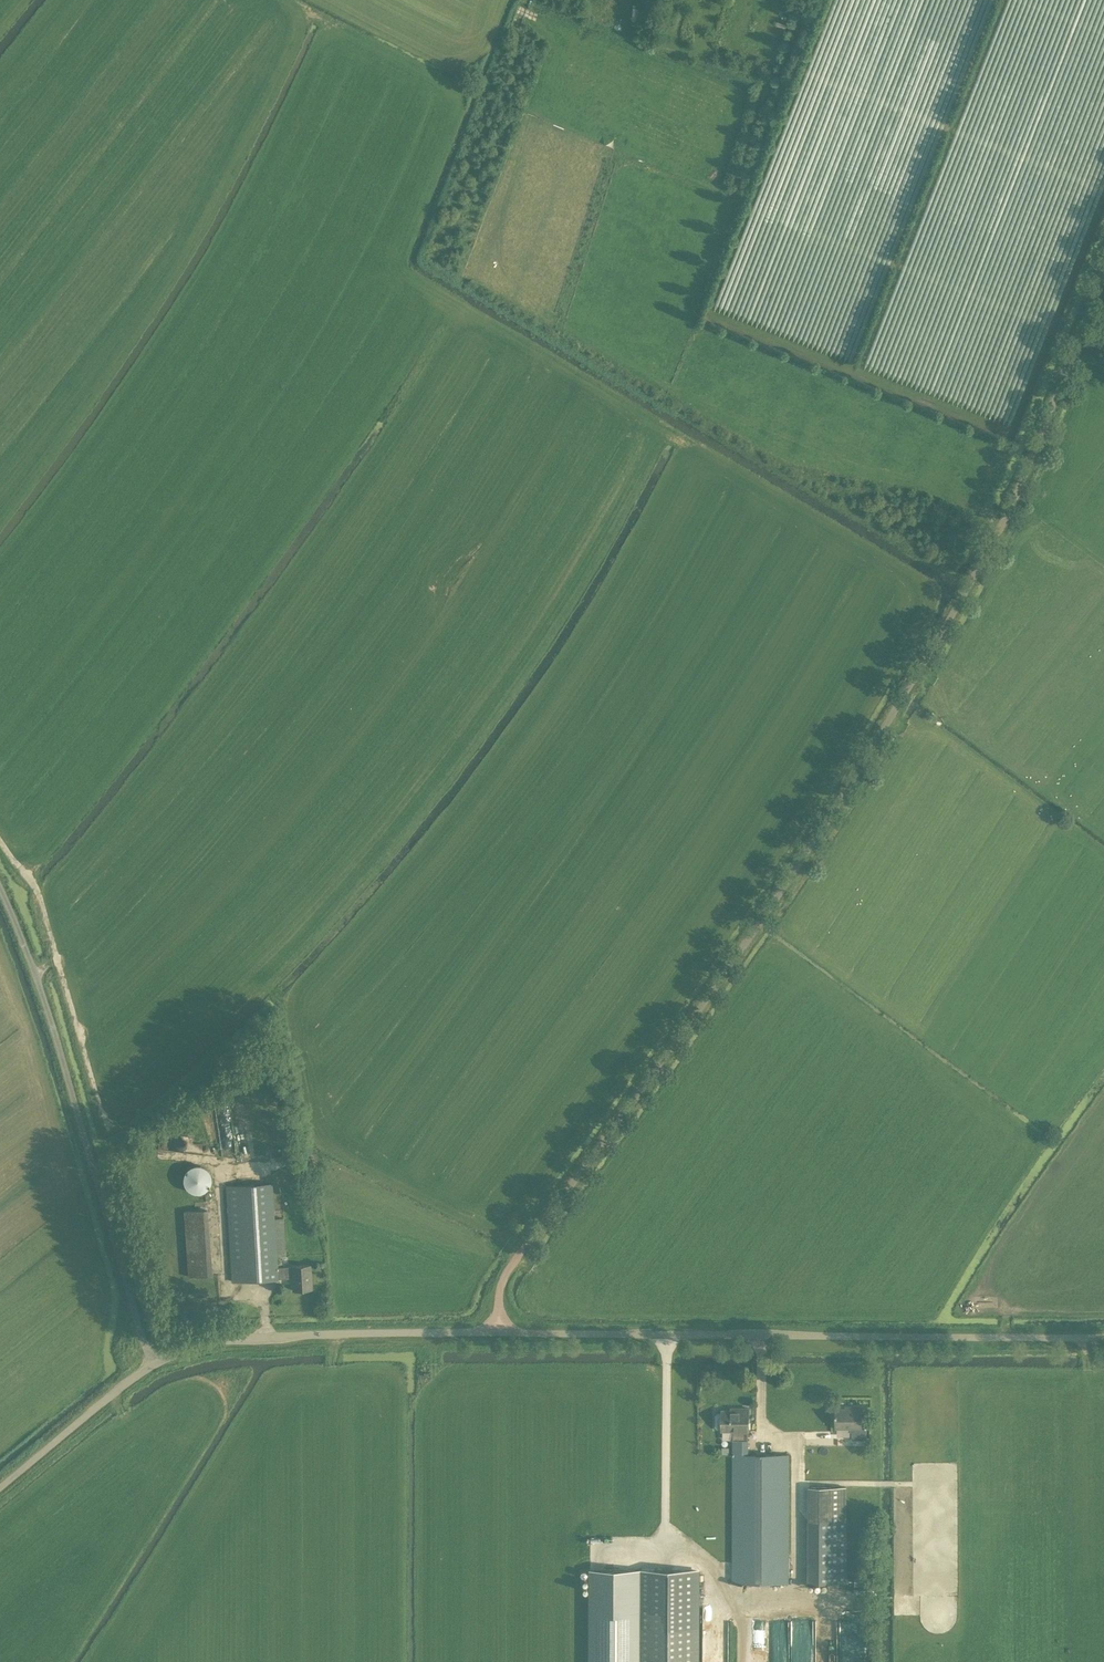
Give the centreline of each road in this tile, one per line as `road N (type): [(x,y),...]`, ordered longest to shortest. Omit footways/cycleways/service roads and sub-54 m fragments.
road 1 (unclassified): [(495,1332),(495,1278),(510,1246),(702,991),(908,673),(978,548),(1103,264)]
road 2 (unclassified): [(495,1332),(1103,1337)]
road 3 (unclassified): [(0,887),(40,988),(152,1366)]
road 4 (unclassified): [(152,1366),(225,1340),(495,1332)]
road 5 (unclassified): [(0,1492),(152,1366)]

